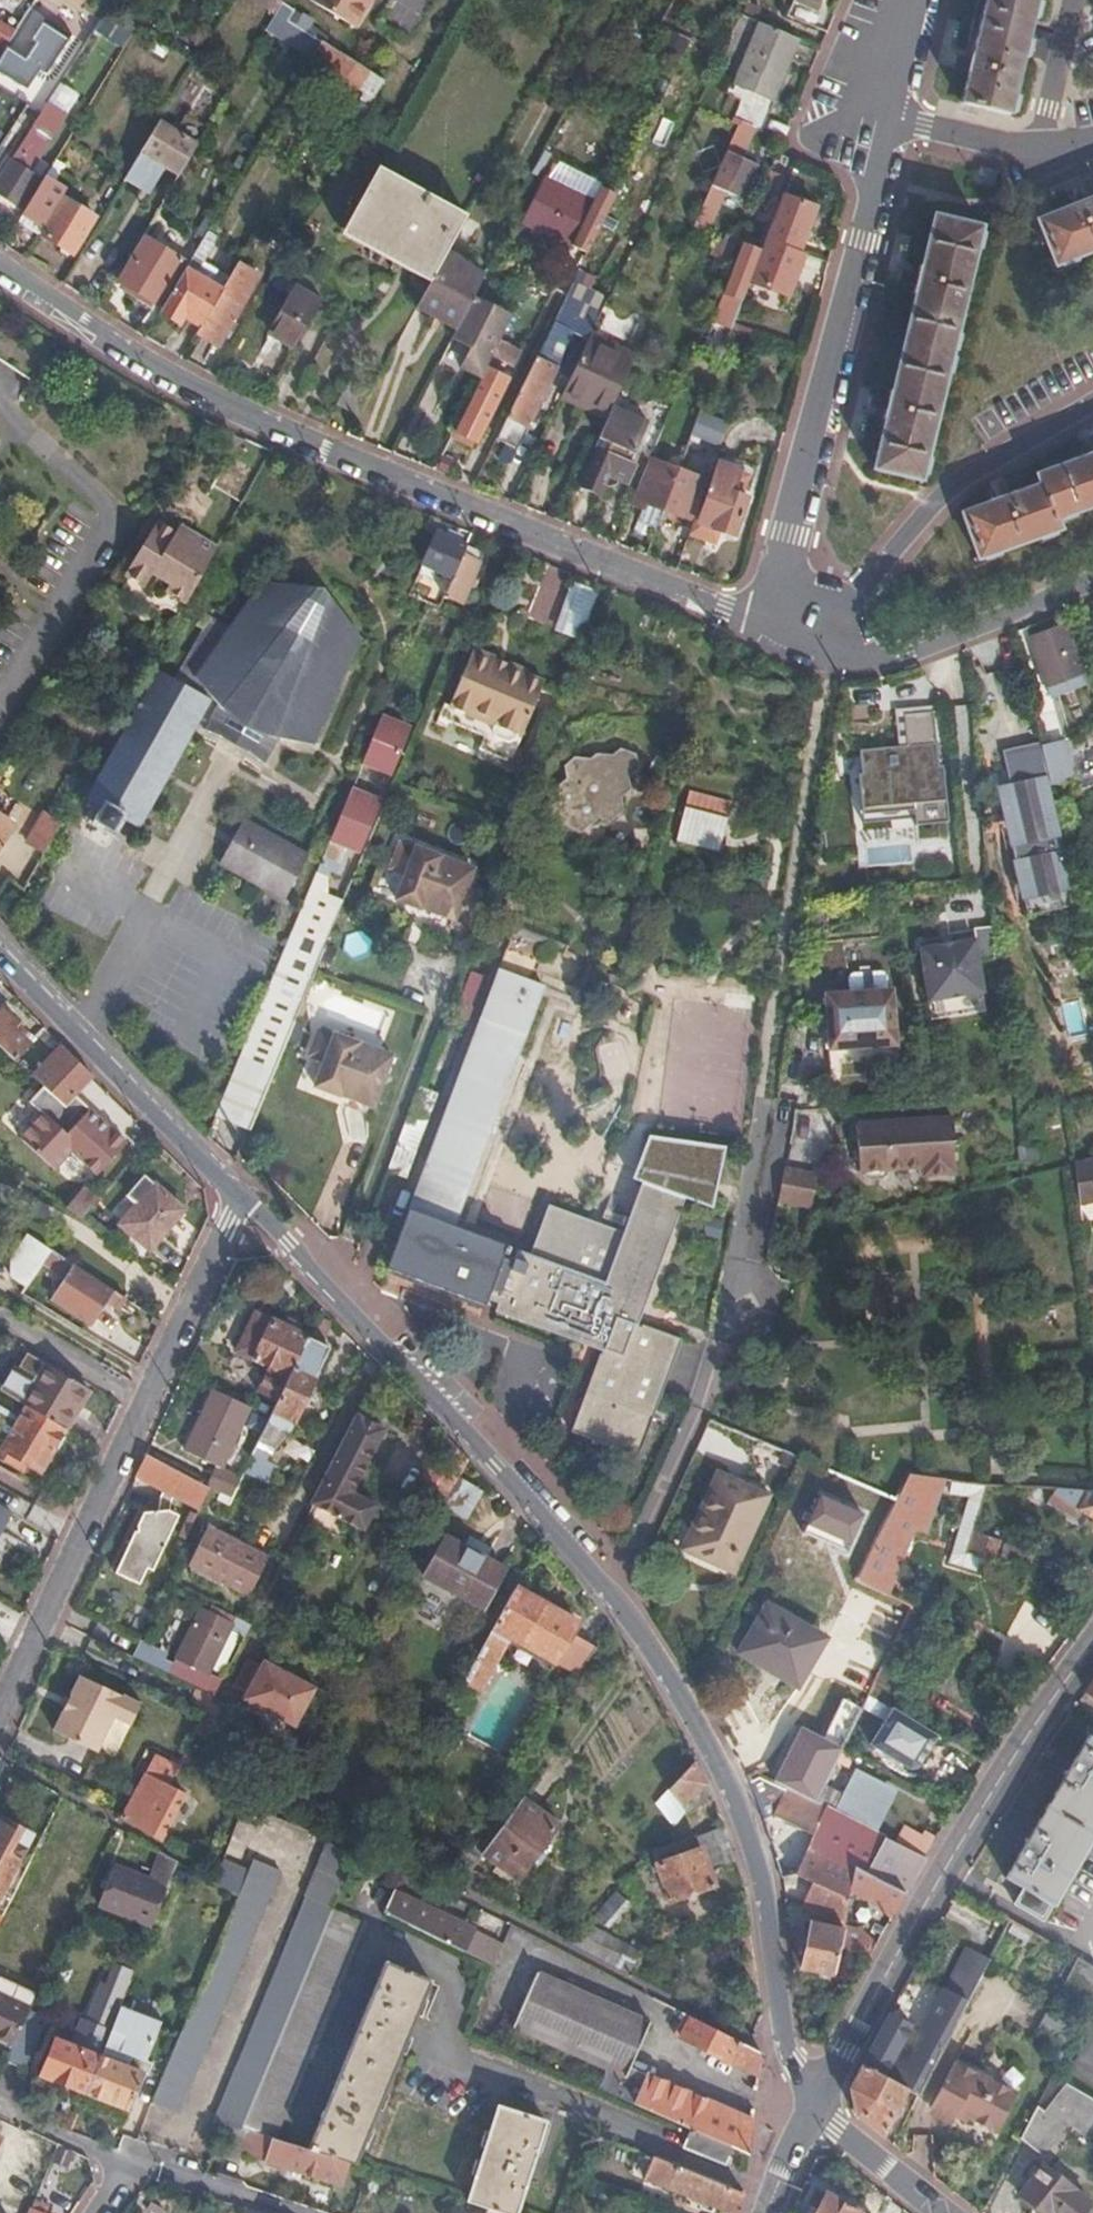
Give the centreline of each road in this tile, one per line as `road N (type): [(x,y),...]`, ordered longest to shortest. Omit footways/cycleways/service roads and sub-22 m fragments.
road 1 (residential): [(0,265),(203,392),(308,441),(722,609),(777,616)]
road 2 (tertiary): [(812,2111),(751,1847),(670,1676),(609,1590)]
road 3 (tertiary): [(1092,1642),(1005,1766),(812,2111)]
road 4 (tertiary): [(609,1590),(334,1284),(243,1200)]
road 5 (residential): [(777,616),(789,534),(891,116)]
road 6 (residential): [(824,655),(931,505),(1092,401)]
road 7 (tertiary): [(243,1200),(0,957)]
road 8 (residential): [(0,1713),(144,1401)]
road 9 (residential): [(609,1590),(696,1408),(721,1337),(750,1308)]
road 10 (residential): [(824,655),(905,652),(1092,585)]
road 11 (residential): [(144,1401),(243,1200)]
road 12 (residential): [(125,2168),(291,2212)]
road 13 (residential): [(144,1401),(0,1318)]
road 14 (residential): [(941,2212),(812,2111)]
road 15 (residential): [(891,116),(1044,148)]
road 16 (residential): [(1044,148),(1073,0)]
road 17 (residential): [(0,2109),(125,2168)]

